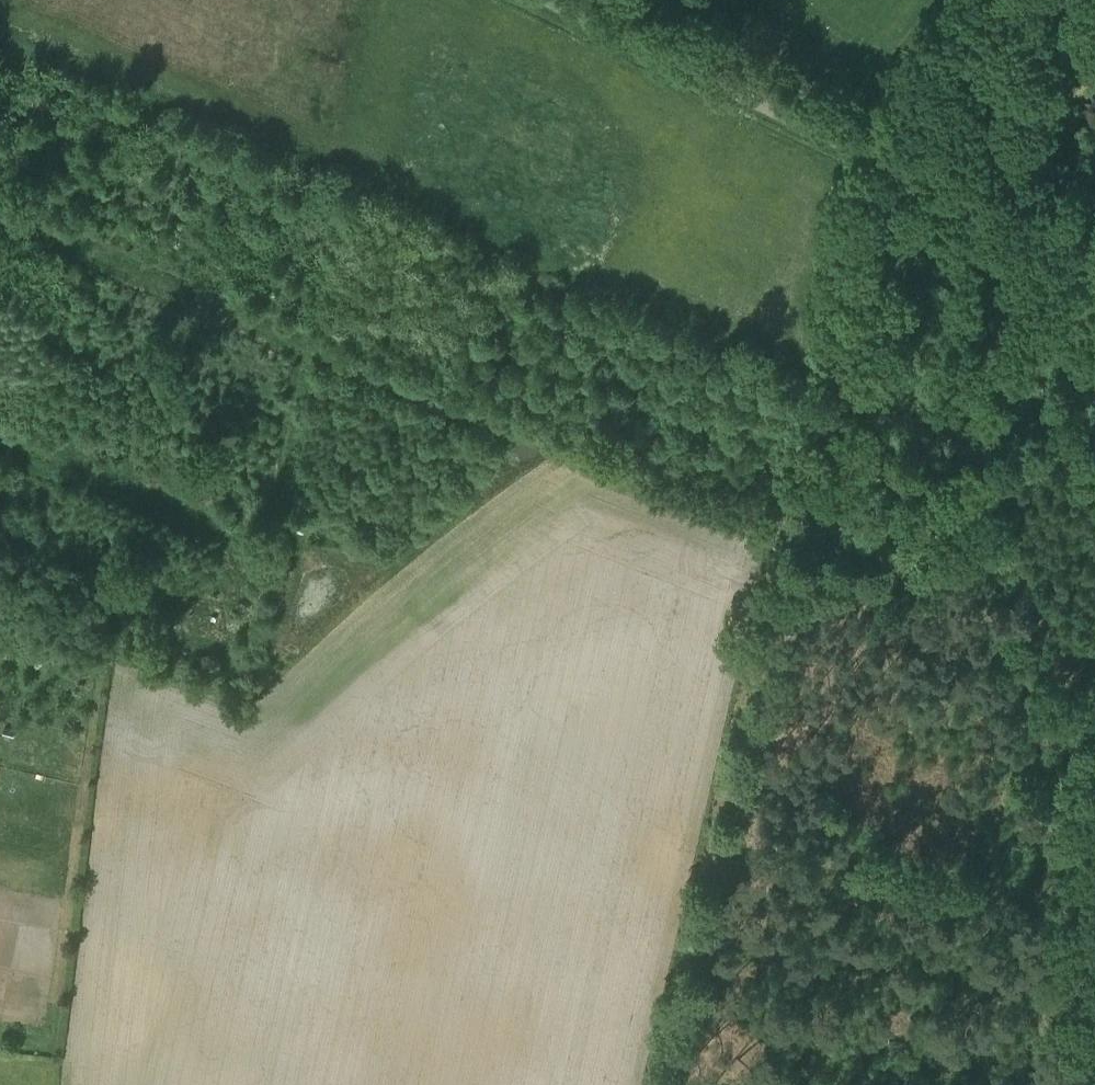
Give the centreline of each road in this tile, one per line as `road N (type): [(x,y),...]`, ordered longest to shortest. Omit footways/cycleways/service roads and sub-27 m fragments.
road 1 (tertiary): [(1094,264),(549,0)]

